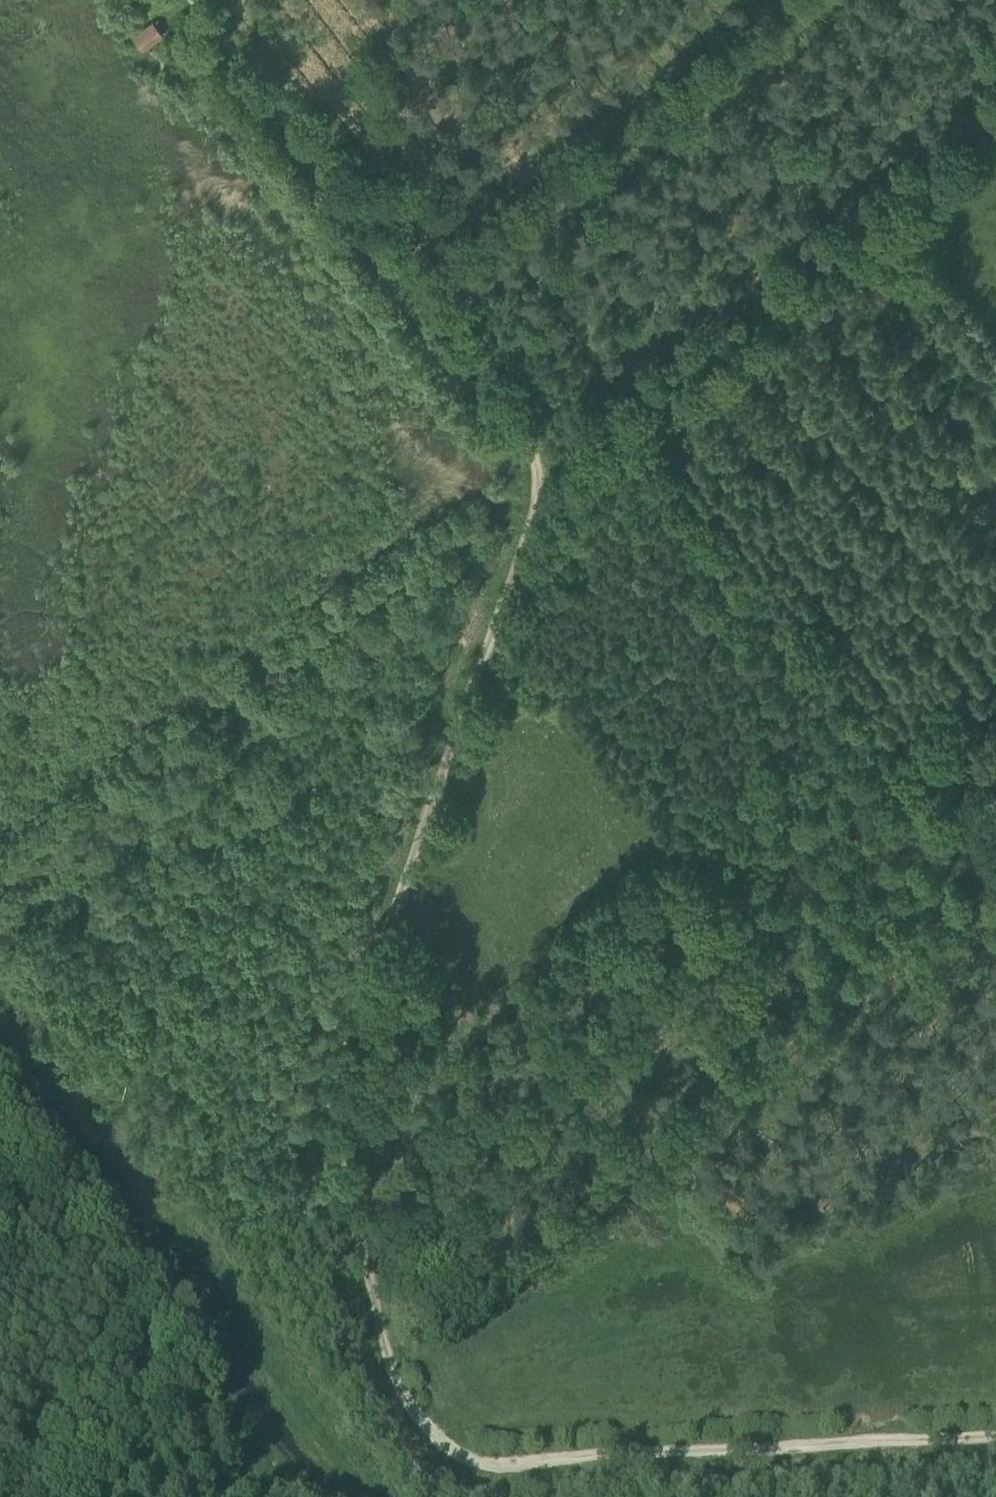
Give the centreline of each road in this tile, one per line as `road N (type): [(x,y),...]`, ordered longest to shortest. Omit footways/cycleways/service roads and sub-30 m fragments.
road 1 (track): [(995,1441),(457,1460),(407,1399),(335,1138),(326,1079),(534,513),(537,463),(191,0)]

